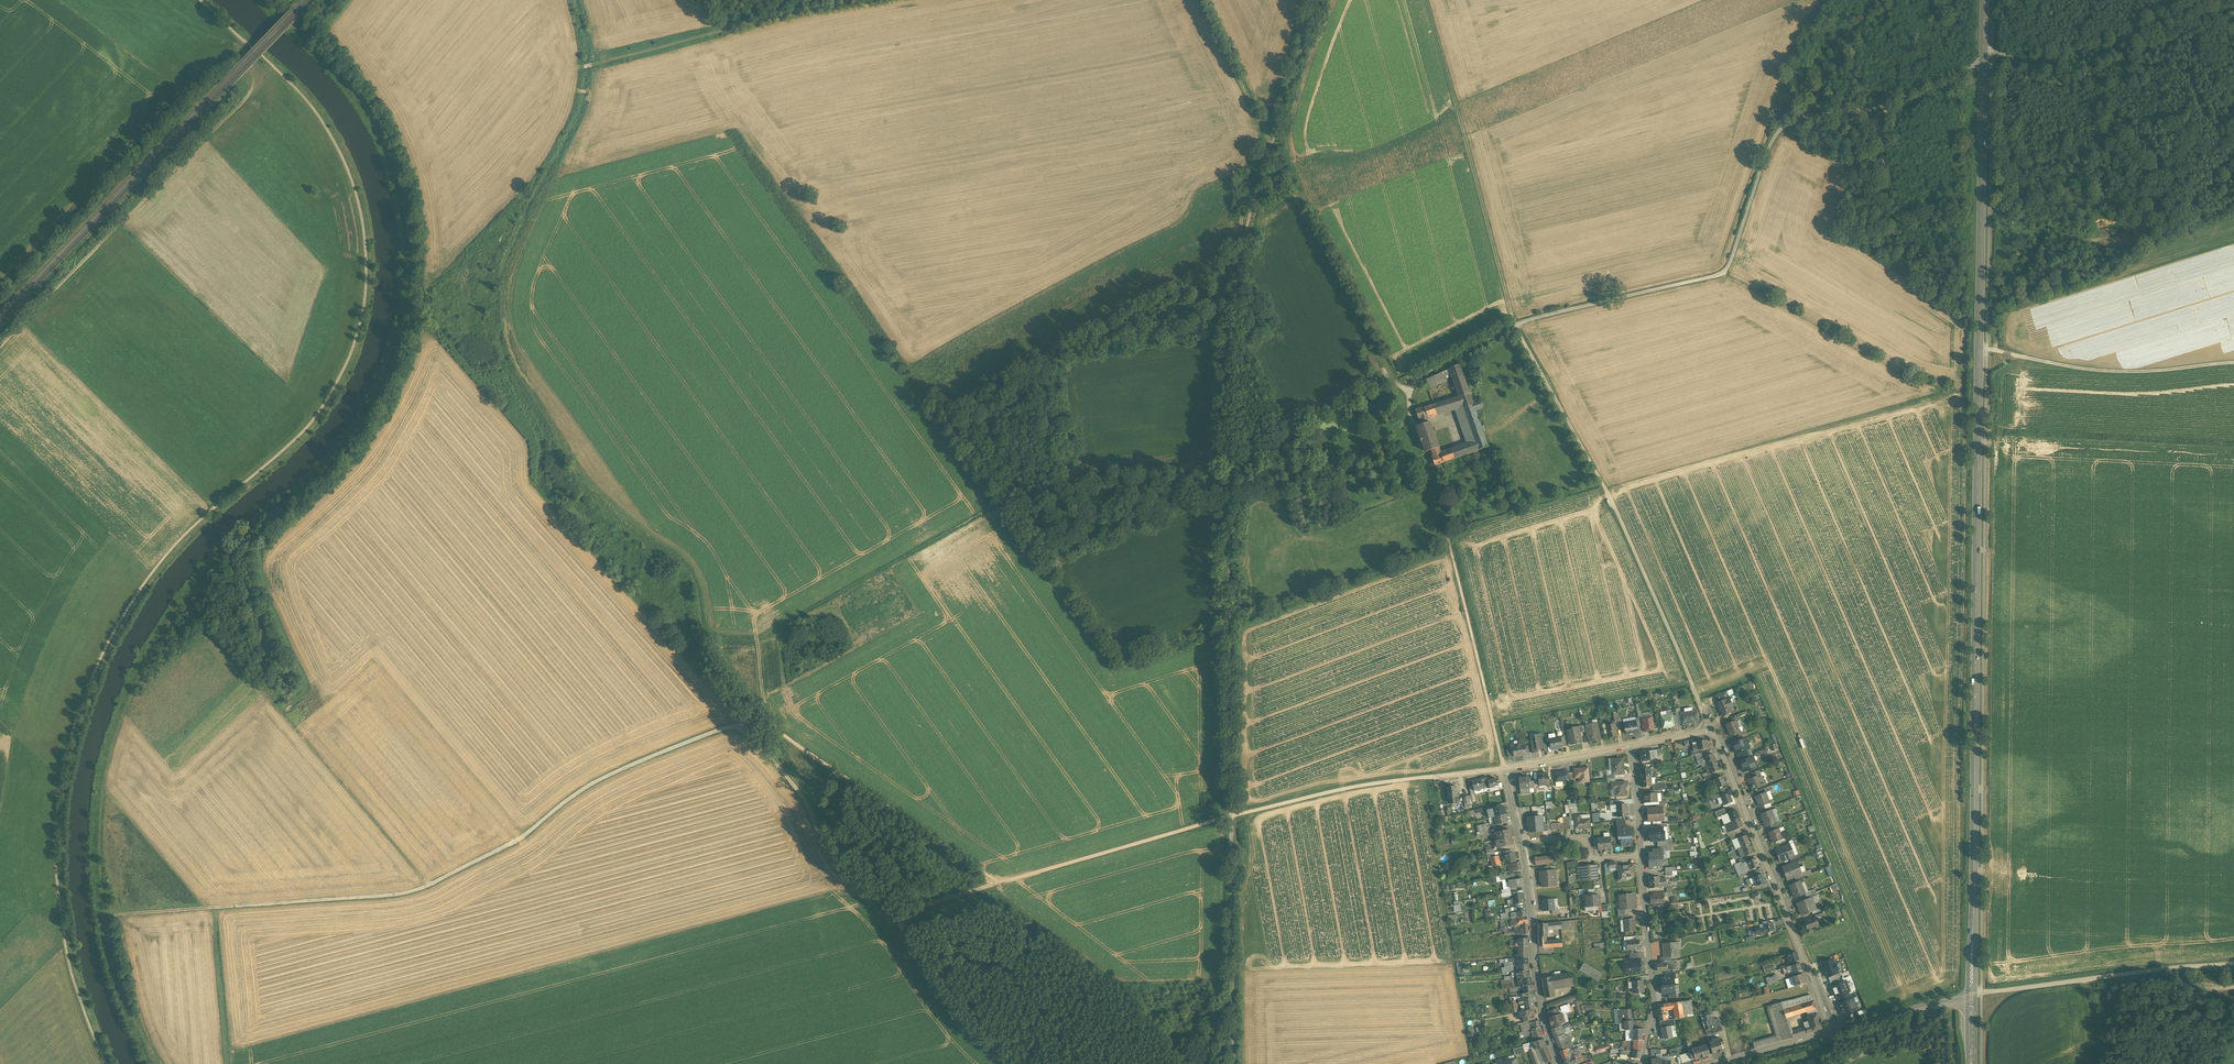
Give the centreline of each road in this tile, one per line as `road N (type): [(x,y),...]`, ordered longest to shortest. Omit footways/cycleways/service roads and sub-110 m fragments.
road 1 (track): [(199,0),(296,89),(327,130),(359,204),(366,286),(348,360),(325,403),(151,573),(108,643),(74,725),(55,867),(72,979),(106,1063)]
road 2 (unclassified): [(1983,63),(1875,110),(1785,125),(1719,275),(1514,324),(1622,524),(1694,688)]
road 3 (primary): [(1972,999),(1983,63)]
road 4 (track): [(1439,777),(1235,815),(1003,883),(764,716)]
road 5 (track): [(764,716),(612,773),(510,844),(406,893),(105,916)]
road 6 (track): [(157,1063),(107,934),(104,791),(122,716),(151,652),(230,551)]
road 7 (track): [(935,396),(1031,365),(1188,280),(1227,268),(1249,172),(1274,143)]
road 8 (track): [(1408,394),(1199,0)]
road 9 (track): [(247,43),(266,84),(0,352)]
road 10 (track): [(1514,324),(1426,0)]
road 11 (residential): [(1833,1031),(1709,730)]
road 12 (track): [(877,0),(585,71)]
road 13 (track): [(1017,1063),(969,1024),(899,923),(1003,883)]
road 14 (track): [(1972,992),(2233,964)]
road 15 (track): [(899,923),(829,856),(802,797),(739,727)]
road 16 (track): [(2233,363),(2088,371),(1980,349)]
road 17 (track): [(1983,51),(2066,71),(2088,68),(2188,15),(2191,0)]
road 18 (track): [(278,708),(429,885)]
road 19 (residential): [(1558,1063),(1536,988),(1523,843)]
road 20 (residential): [(1642,1063),(1654,999),(1641,857)]
road 21 (residential): [(1972,999),(1833,1031)]
road 22 (residential): [(1523,843),(1590,836),(1590,860),(1641,857)]
road 23 (track): [(1309,0),(1267,133)]
road 24 (residential): [(1507,770),(1633,746)]
road 25 (residential): [(1833,1031),(1716,1063)]

